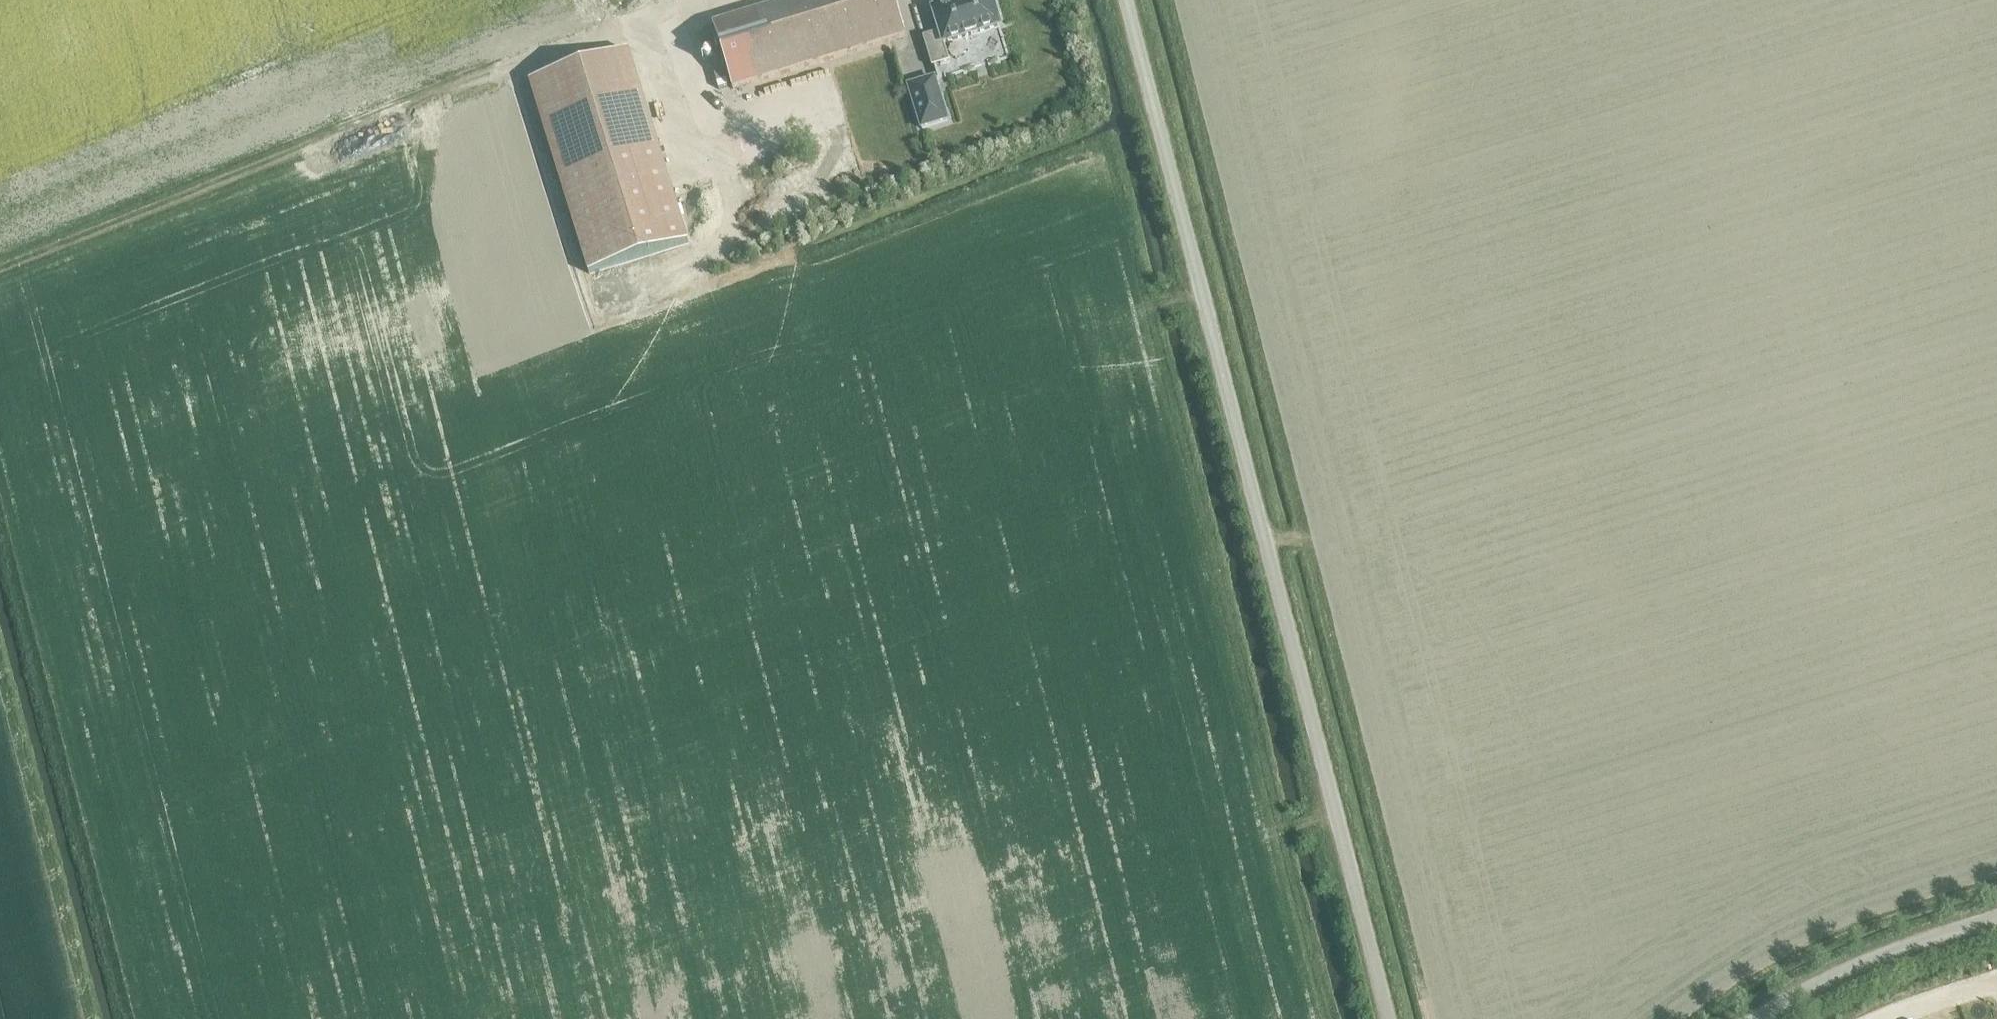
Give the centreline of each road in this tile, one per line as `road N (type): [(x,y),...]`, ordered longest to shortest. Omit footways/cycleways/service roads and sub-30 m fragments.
road 1 (unclassified): [(1390,1018),(1124,0)]
road 2 (unclassified): [(1757,1018),(1879,956),(1996,917)]

